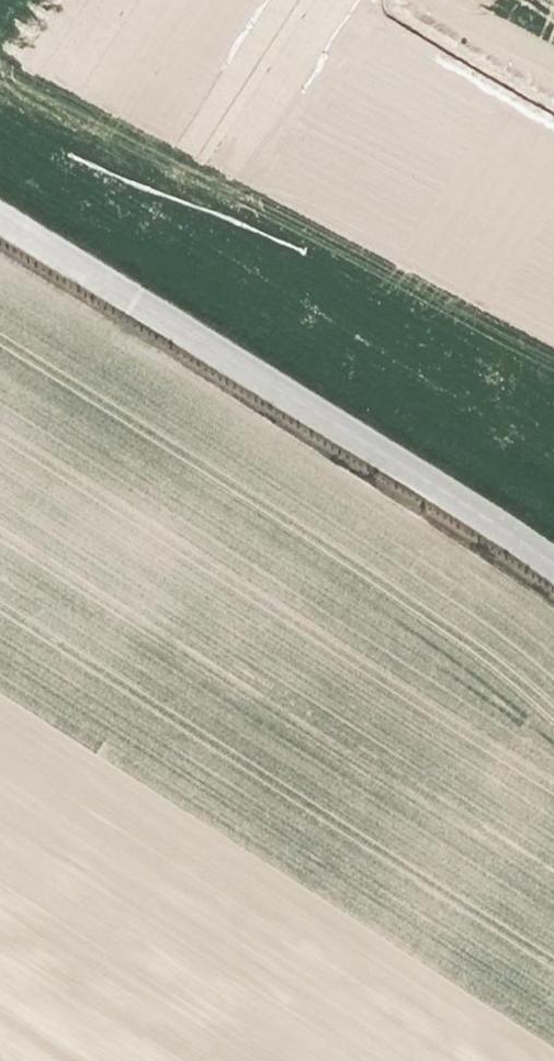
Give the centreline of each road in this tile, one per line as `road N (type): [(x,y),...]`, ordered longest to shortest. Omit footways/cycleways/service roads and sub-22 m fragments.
road 1 (unclassified): [(553,564),(0,216)]

